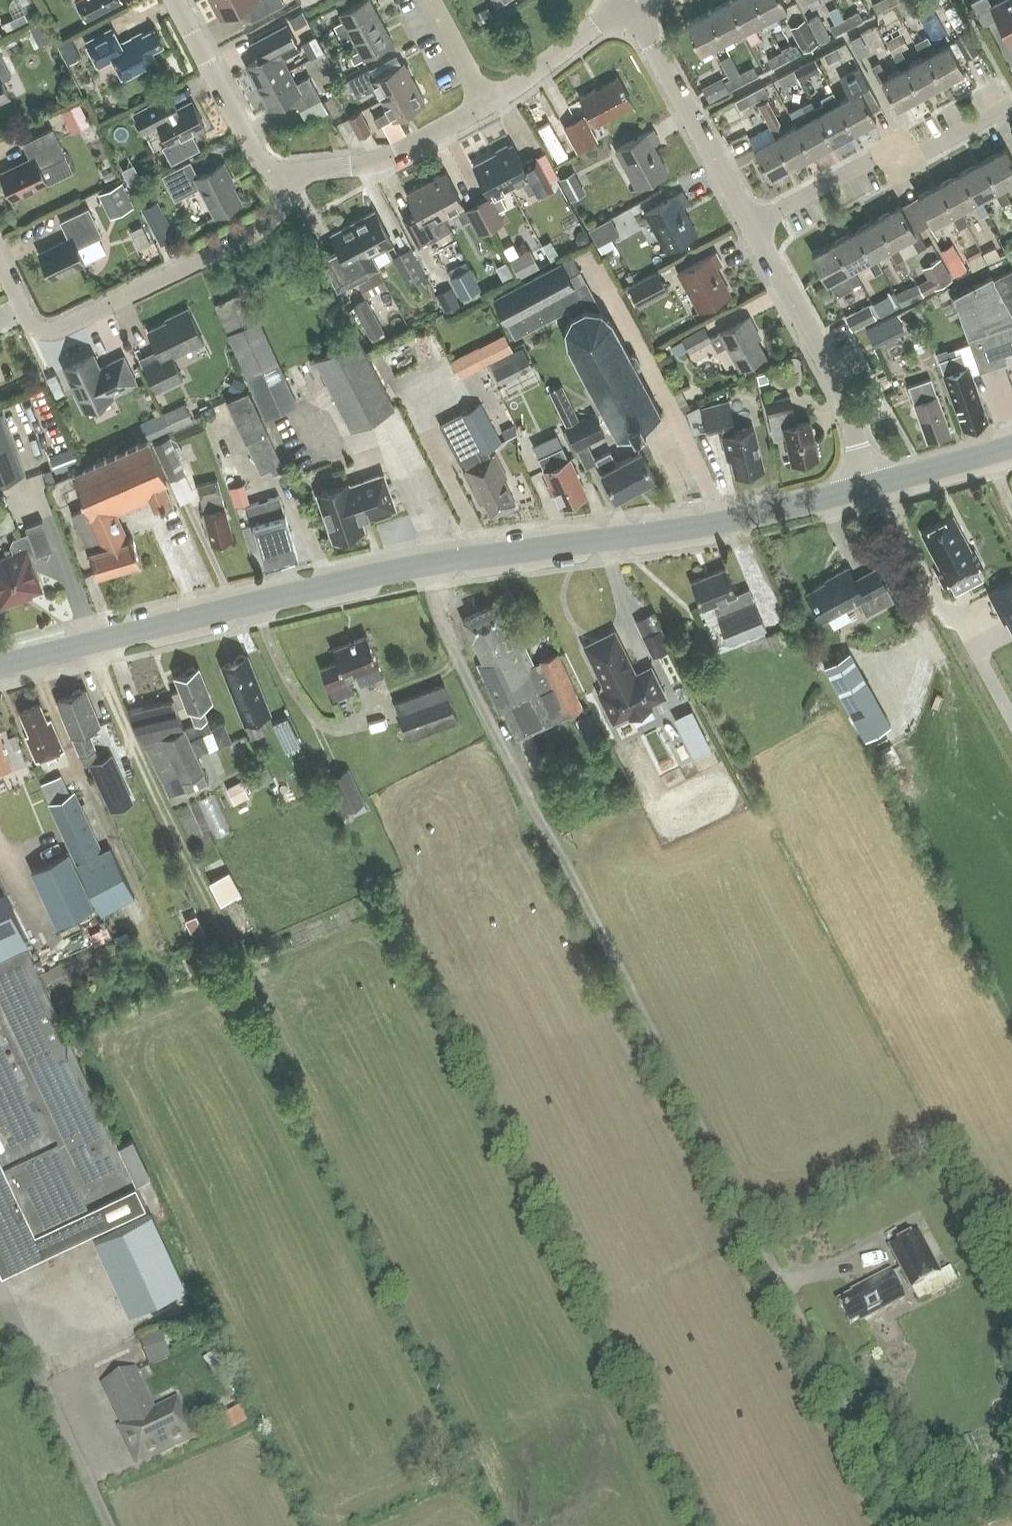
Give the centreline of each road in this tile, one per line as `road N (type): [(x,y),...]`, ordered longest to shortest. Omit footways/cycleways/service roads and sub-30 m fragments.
road 1 (track): [(416,569),(903,1525)]
road 2 (secondary): [(0,666),(416,569),(706,526),(869,490)]
road 3 (residential): [(292,175),(267,229),(60,329),(26,319),(0,264)]
road 4 (residential): [(1011,104),(922,153),(875,163),(749,227)]
road 5 (residential): [(869,490),(842,398),(749,227)]
road 6 (residential): [(749,227),(630,2)]
road 7 (unclassified): [(0,1298),(108,1525)]
road 8 (residential): [(175,0),(257,157),(292,175)]
road 9 (residential): [(292,175),(374,165),(487,108)]
road 10 (residential): [(487,108),(630,2)]
road 11 (secondary): [(869,490),(1011,448)]
road 12 (residential): [(487,108),(431,0)]

